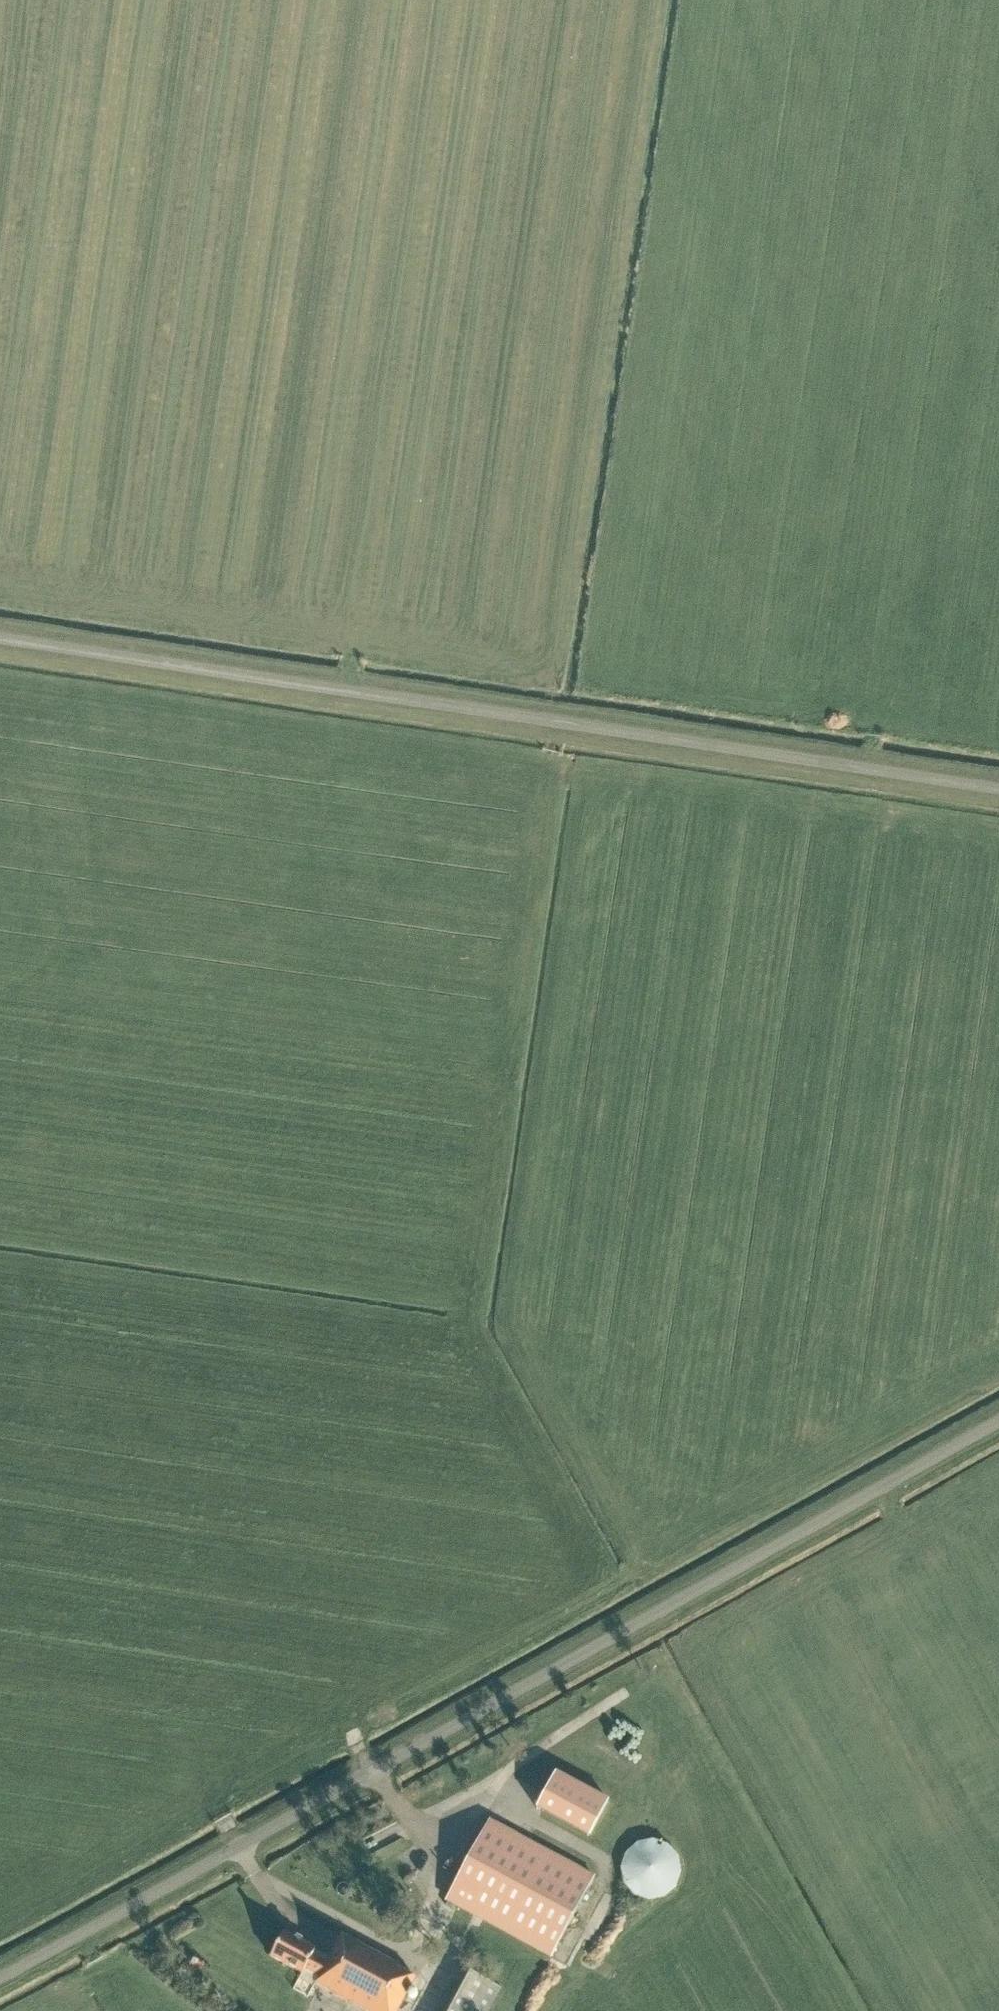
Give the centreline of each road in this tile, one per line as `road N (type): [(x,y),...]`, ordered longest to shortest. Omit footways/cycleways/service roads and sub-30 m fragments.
road 1 (unclassified): [(0,1976),(998,1416)]
road 2 (unclassified): [(998,788),(0,632)]

